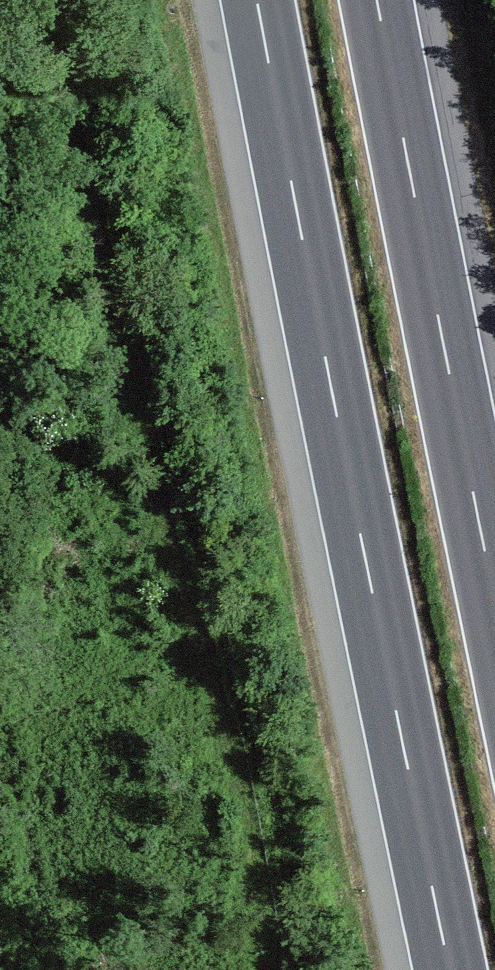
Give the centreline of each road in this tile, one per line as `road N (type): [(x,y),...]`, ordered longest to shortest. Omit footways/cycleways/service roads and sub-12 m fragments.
road 1 (motorway): [(256,0),(449,969)]
road 2 (motorway): [(494,603),(376,0)]

